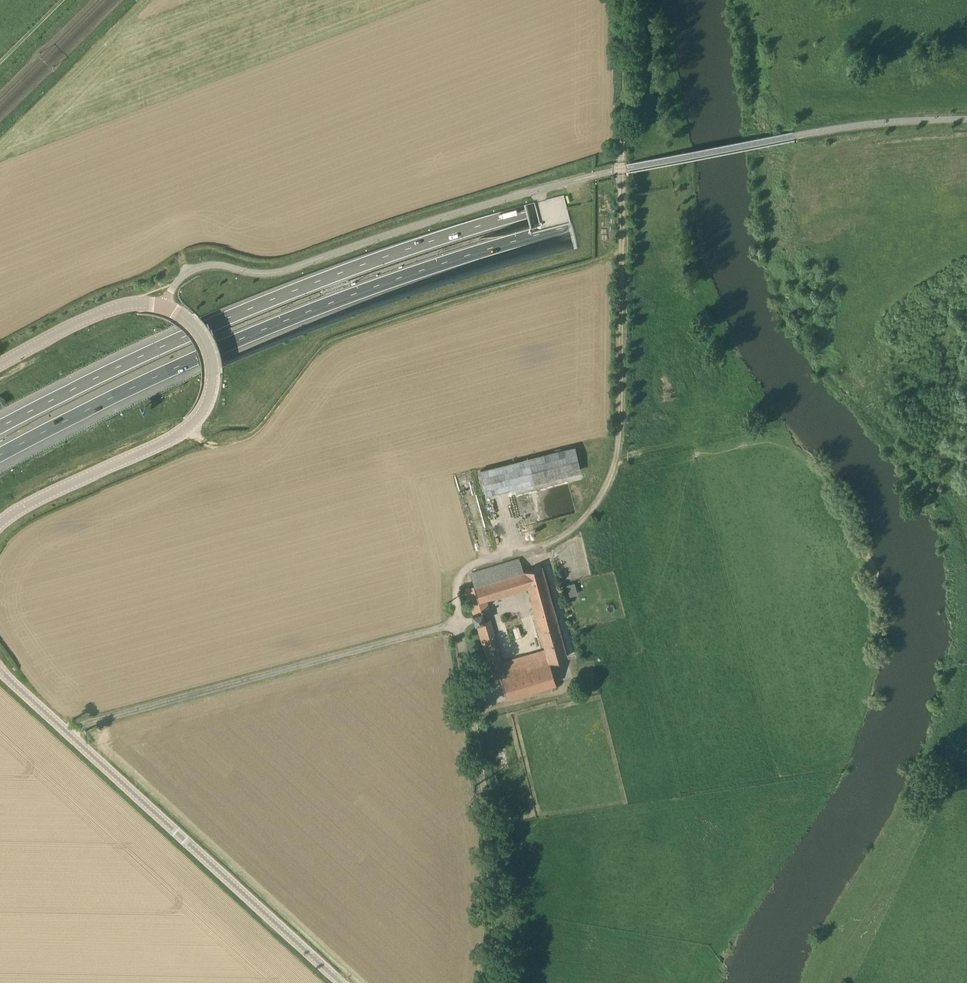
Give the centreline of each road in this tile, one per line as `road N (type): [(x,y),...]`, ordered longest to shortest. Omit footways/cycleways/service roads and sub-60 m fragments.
road 1 (track): [(620,0),(617,455),(593,510),(573,530),(477,564),(457,595),(499,845),(497,982)]
road 2 (motorway): [(0,456),(263,333),(471,259),(691,206),(966,166)]
road 3 (motorway): [(966,140),(845,153),(528,216),(287,295),(0,428)]
road 4 (unclassified): [(0,528),(46,495),(190,428),(214,374),(191,322),(142,302),(90,317),(0,366)]
road 5 (unclassified): [(341,982),(0,670)]

